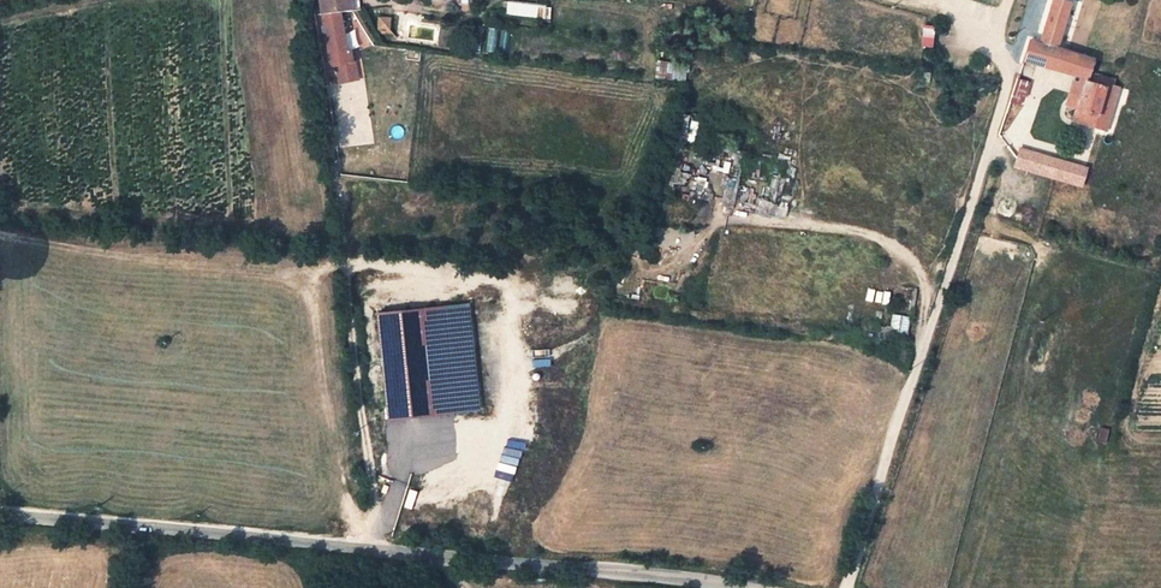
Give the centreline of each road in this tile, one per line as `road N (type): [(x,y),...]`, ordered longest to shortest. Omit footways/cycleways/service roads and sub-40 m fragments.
road 1 (unclassified): [(379,548),(333,158),(302,0)]
road 2 (unclassified): [(379,548),(0,511)]
road 3 (unclassified): [(751,587),(379,548)]

